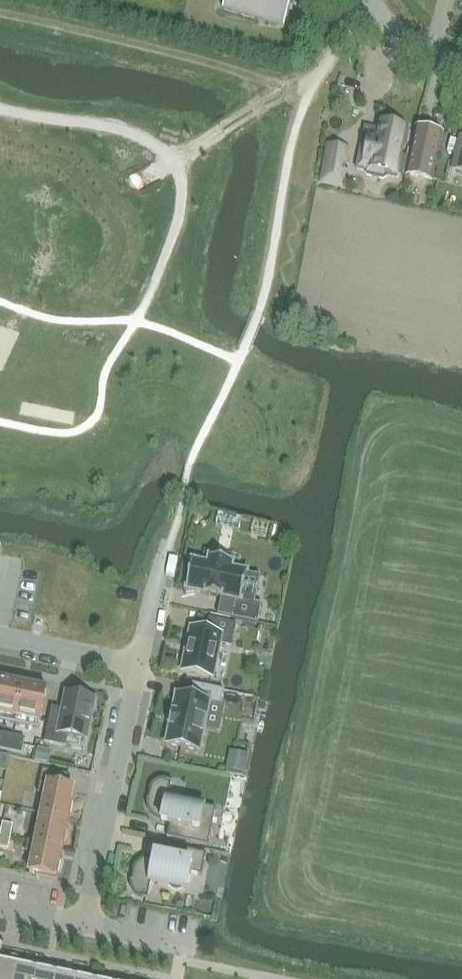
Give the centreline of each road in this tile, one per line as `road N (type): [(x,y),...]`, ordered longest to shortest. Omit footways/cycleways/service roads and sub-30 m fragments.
road 1 (residential): [(89,928),(138,668)]
road 2 (residential): [(138,668),(0,642)]
road 3 (unclassified): [(461,75),(388,33),(365,0)]

